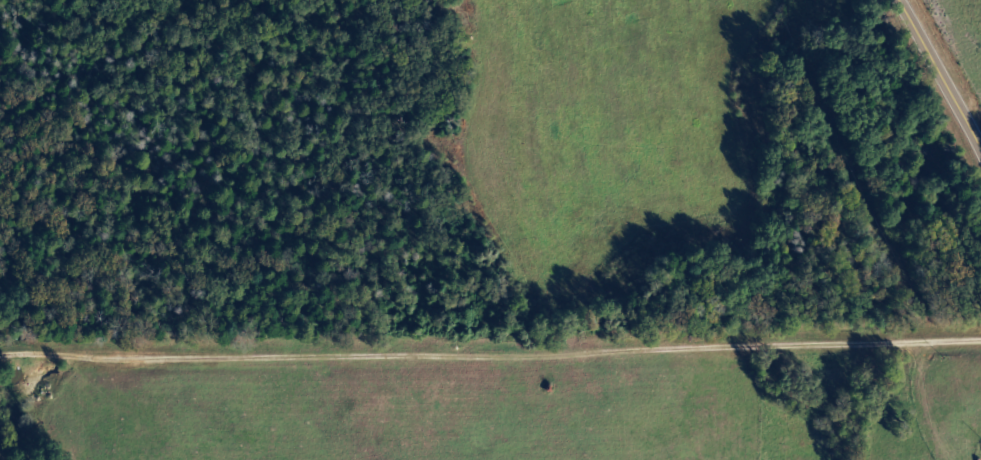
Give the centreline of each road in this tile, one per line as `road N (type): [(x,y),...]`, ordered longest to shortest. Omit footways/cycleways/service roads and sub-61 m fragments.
road 1 (tertiary): [(899,0),(980,144)]

